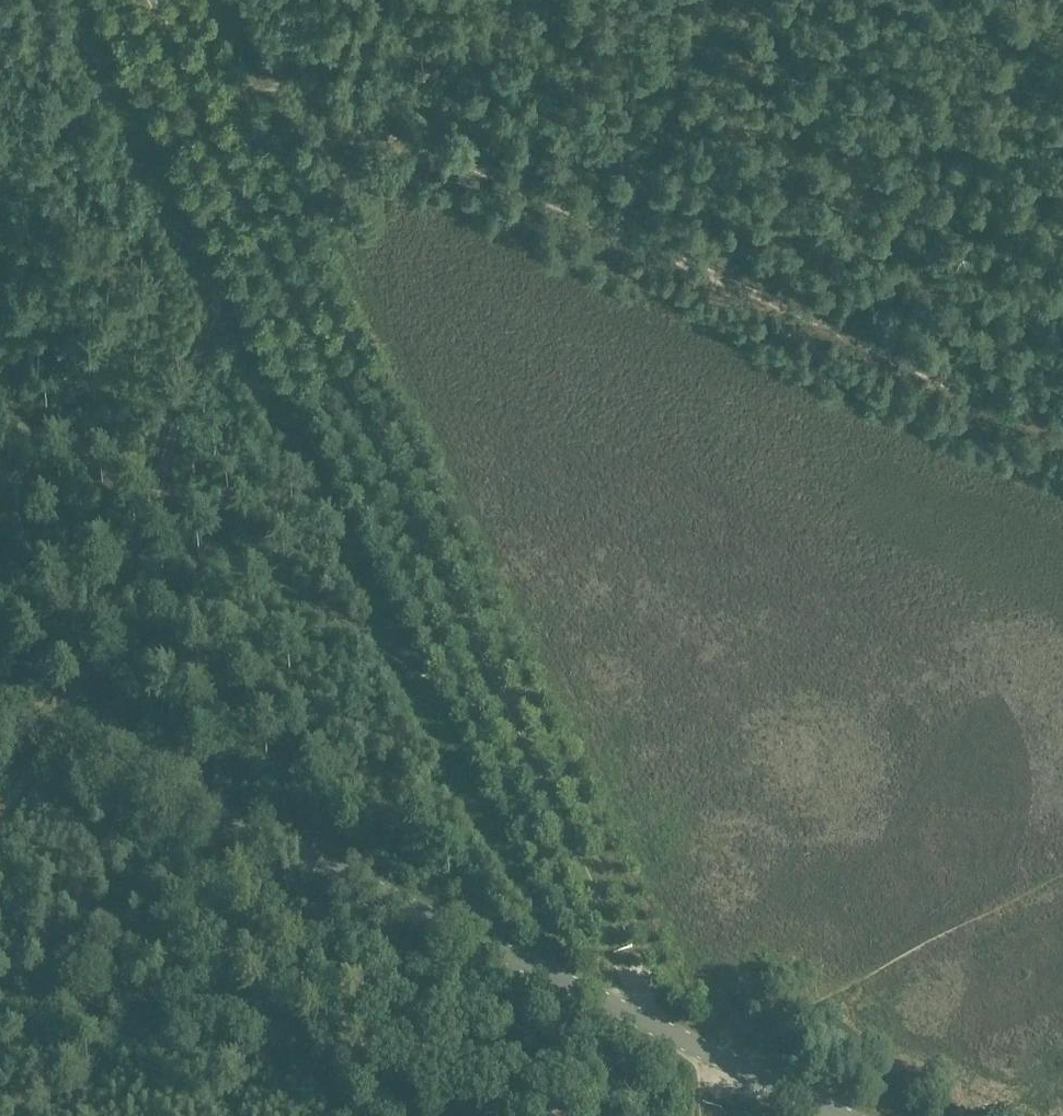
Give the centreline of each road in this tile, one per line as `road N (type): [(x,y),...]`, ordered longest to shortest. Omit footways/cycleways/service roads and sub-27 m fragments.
road 1 (track): [(164,23),(1062,435)]
road 2 (tertiary): [(845,1115),(0,702)]
road 3 (track): [(0,805),(52,727),(148,500),(250,202),(196,86)]
road 4 (track): [(0,415),(528,746)]
road 5 (track): [(528,746),(250,202)]
road 6 (track): [(718,1059),(1062,882)]
road 7 (track): [(528,746),(632,981),(718,1059)]

